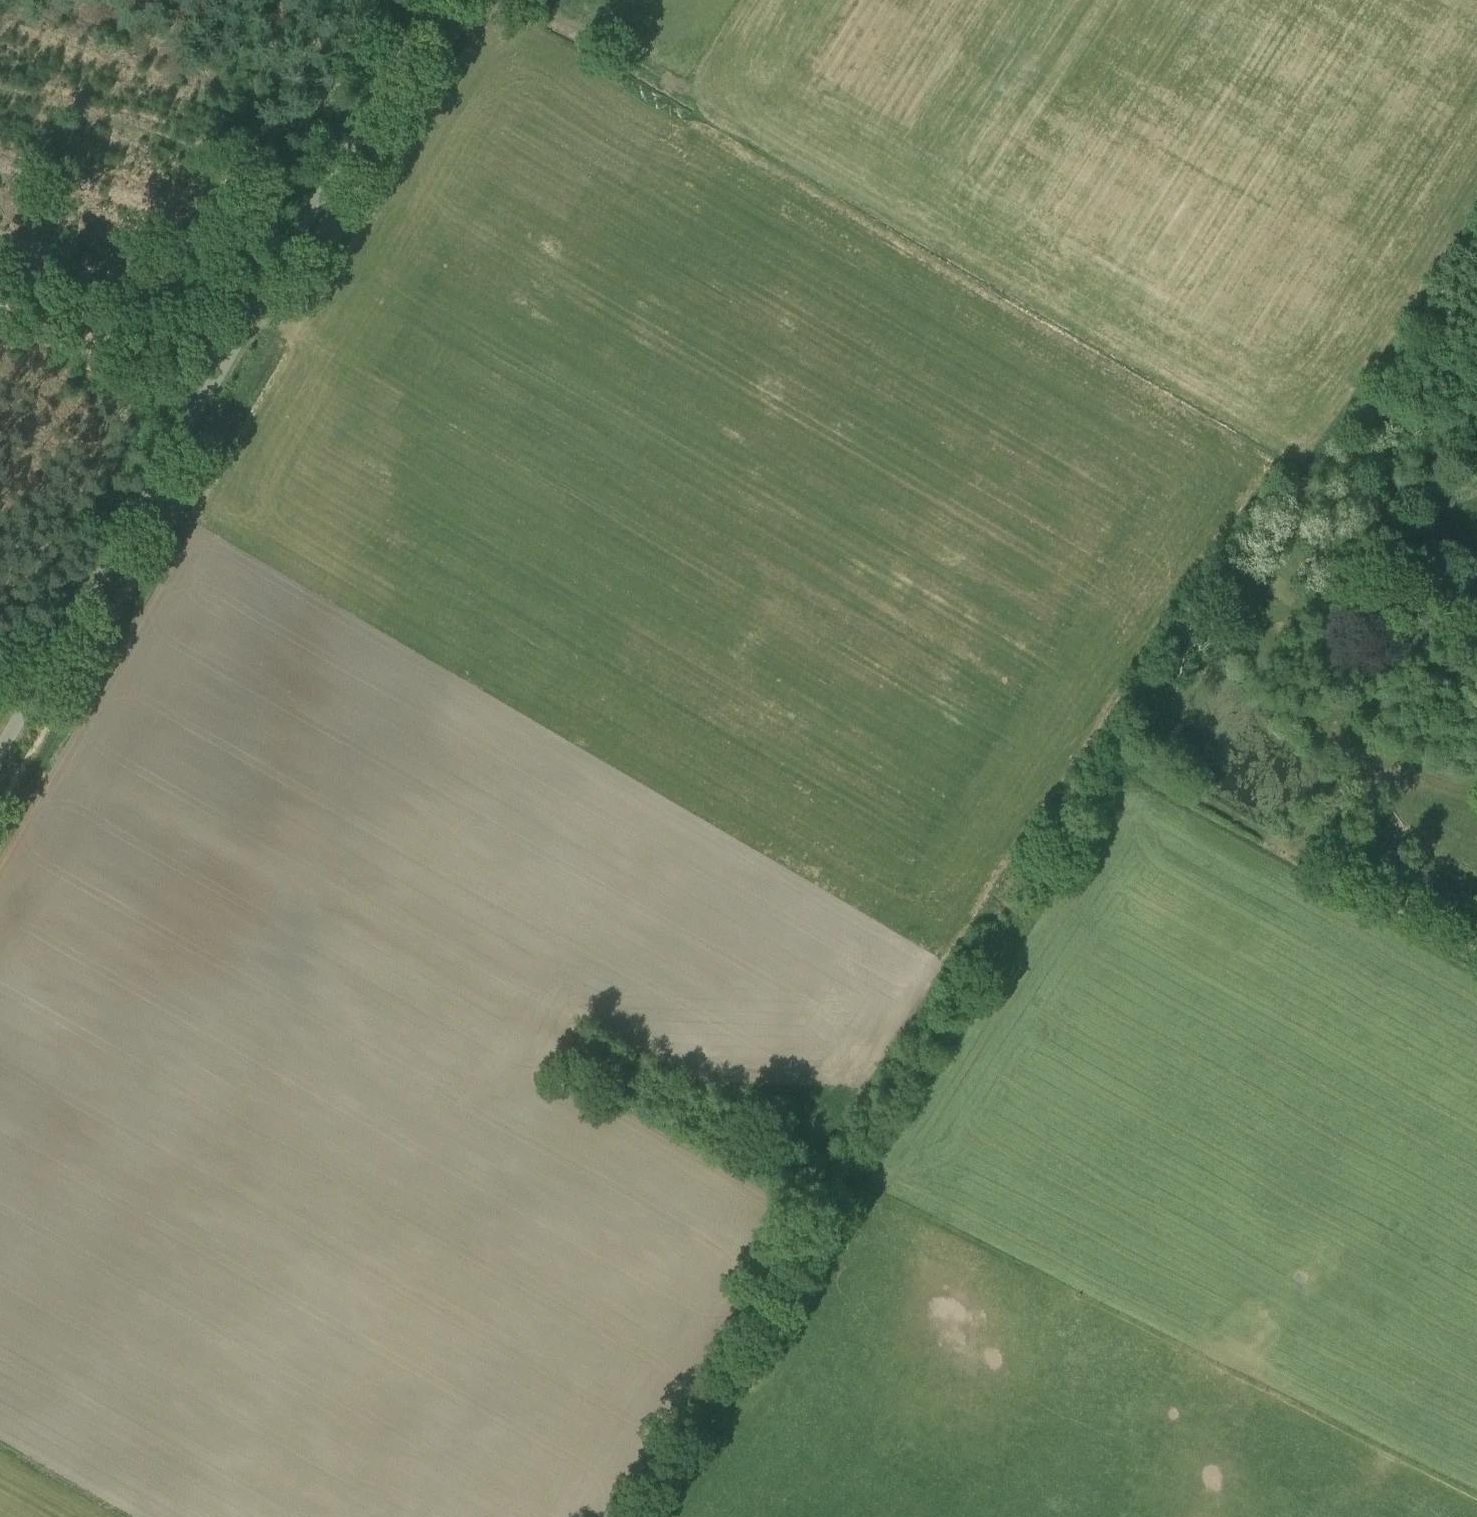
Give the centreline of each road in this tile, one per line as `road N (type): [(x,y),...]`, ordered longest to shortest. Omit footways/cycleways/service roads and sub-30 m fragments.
road 1 (unclassified): [(0,720),(425,0)]

